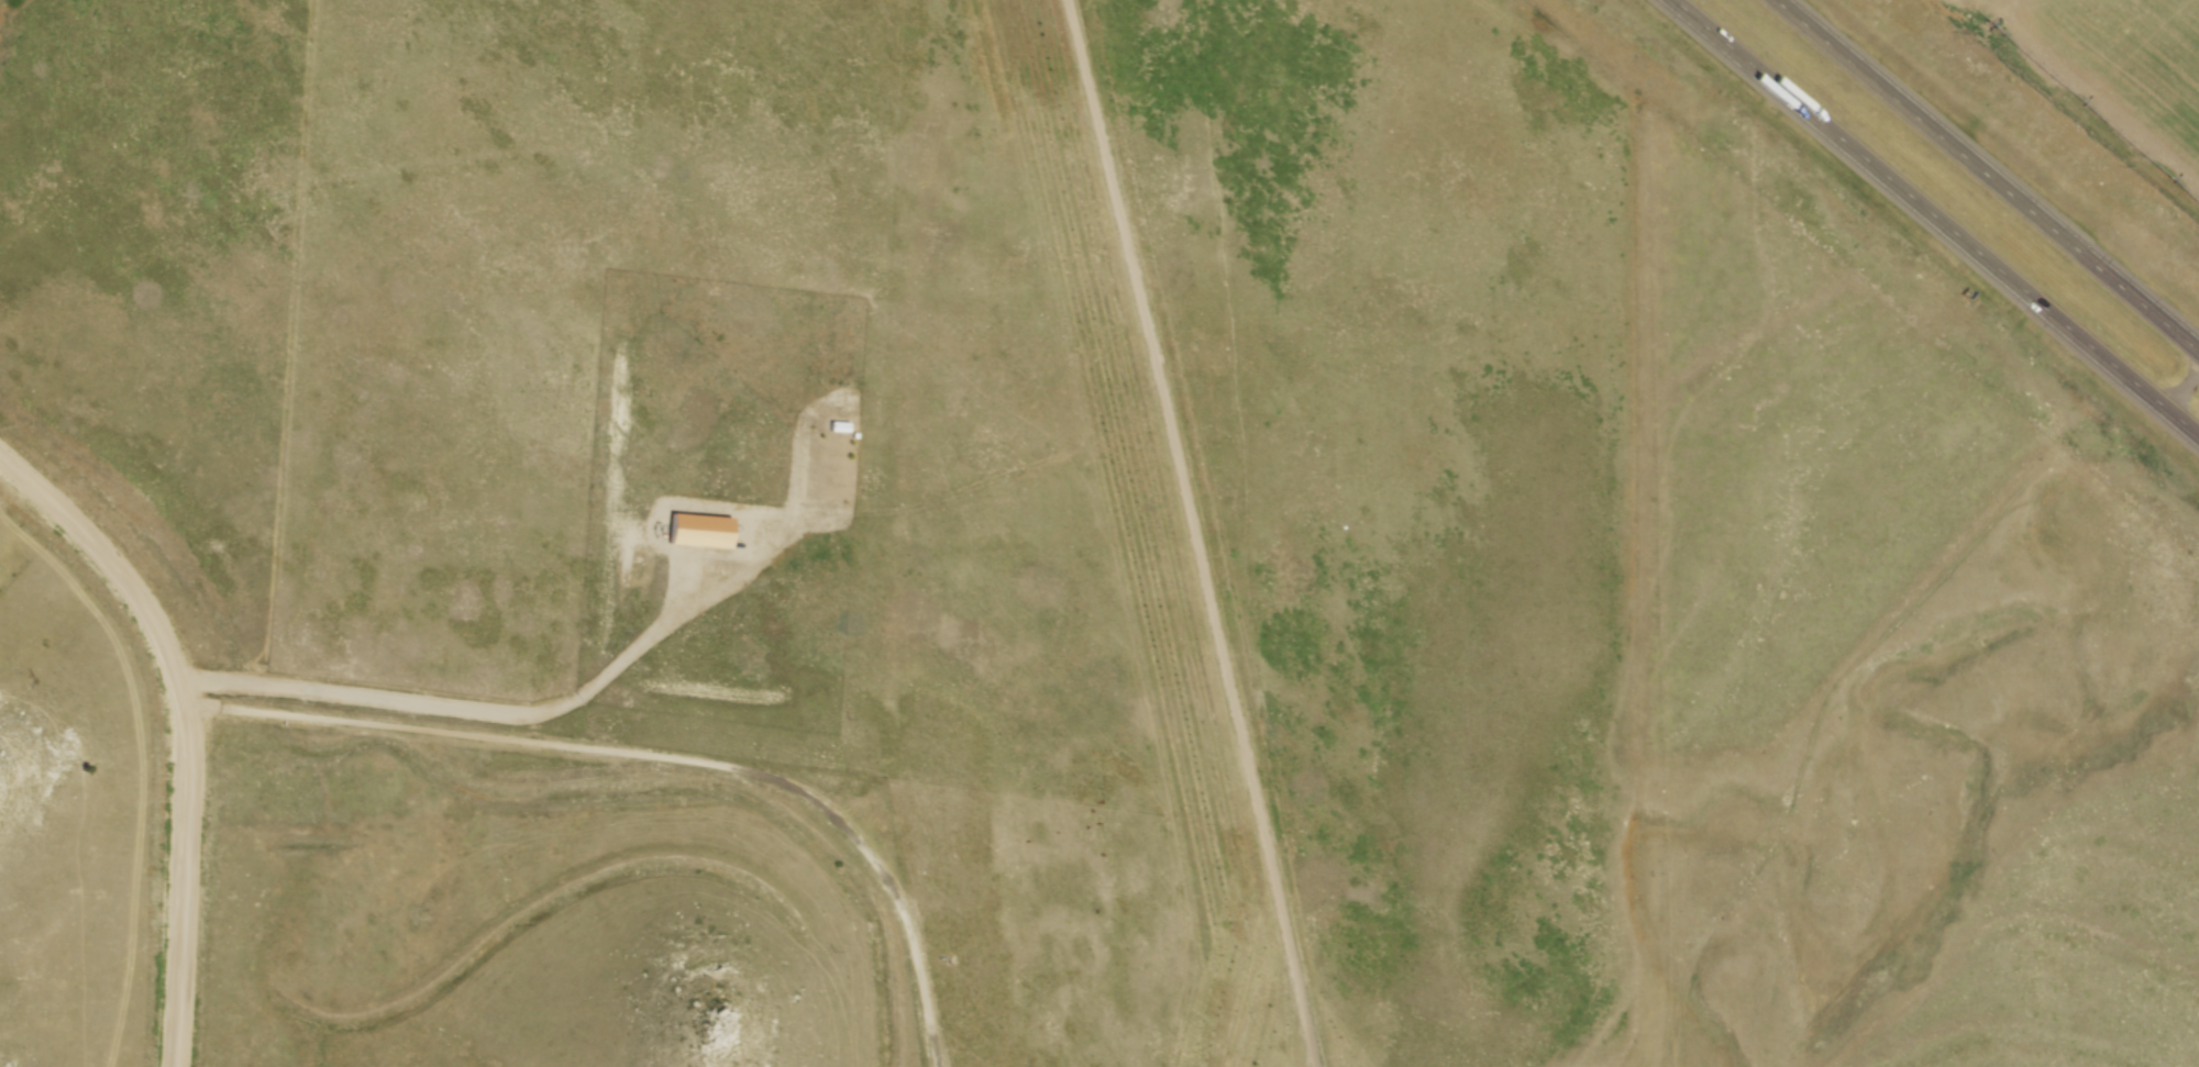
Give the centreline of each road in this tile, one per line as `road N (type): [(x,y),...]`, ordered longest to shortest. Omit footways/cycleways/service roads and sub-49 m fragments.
road 1 (motorway): [(1676,0),(2198,433)]
road 2 (tertiary): [(167,1066),(183,769),(169,682),(155,643),(106,570),(0,472)]
road 3 (motorway): [(2198,345),(1781,0)]

